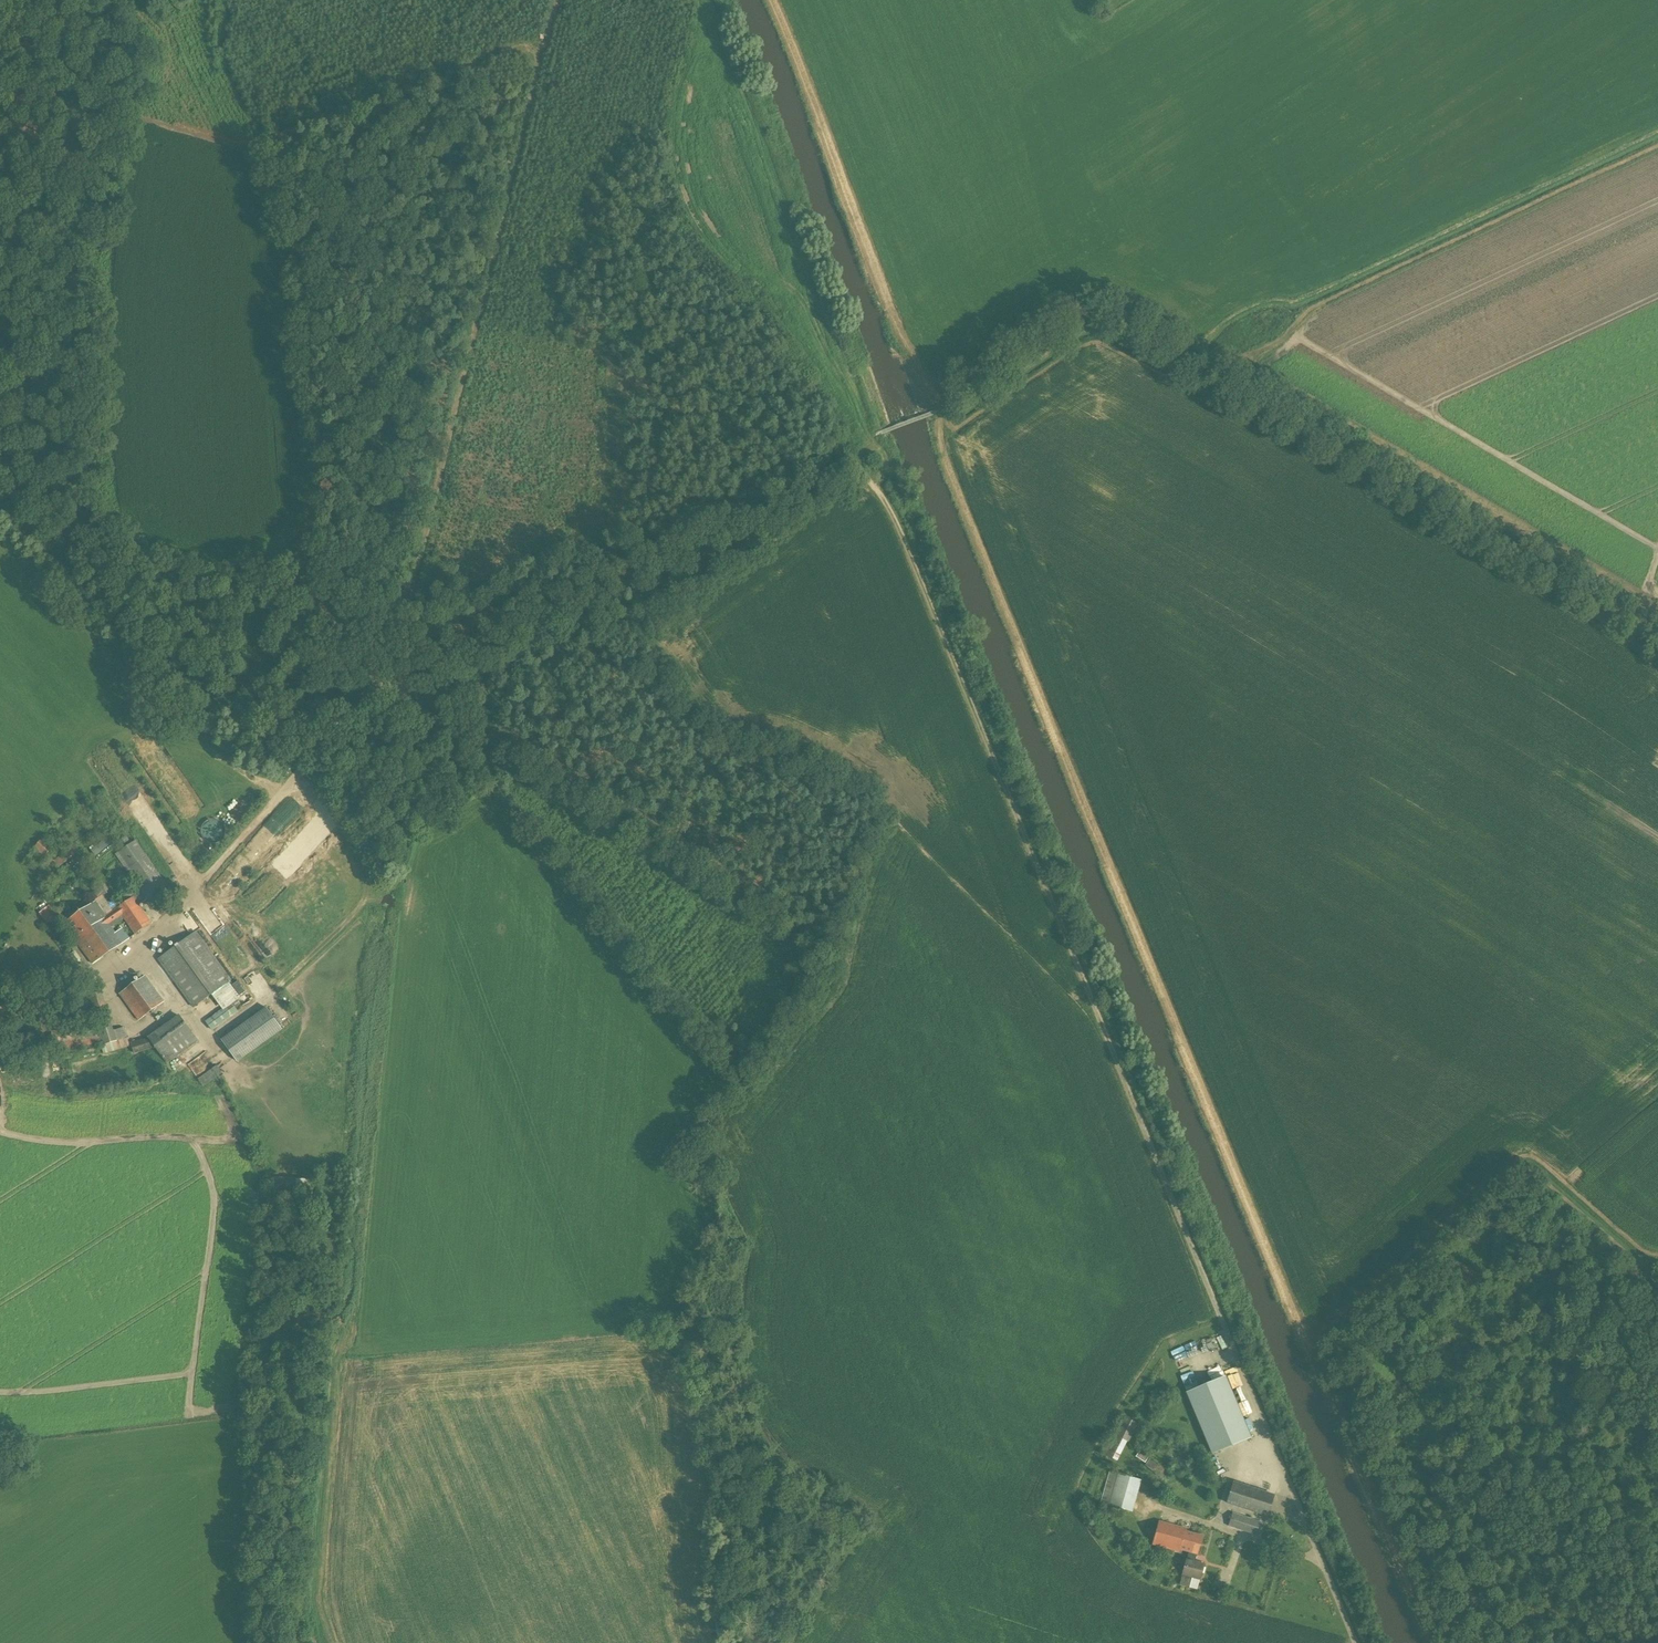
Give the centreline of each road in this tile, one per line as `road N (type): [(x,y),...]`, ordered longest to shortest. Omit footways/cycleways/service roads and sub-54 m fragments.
road 1 (track): [(1358,1642),(901,534),(856,465),(864,452),(882,450),(883,478)]

